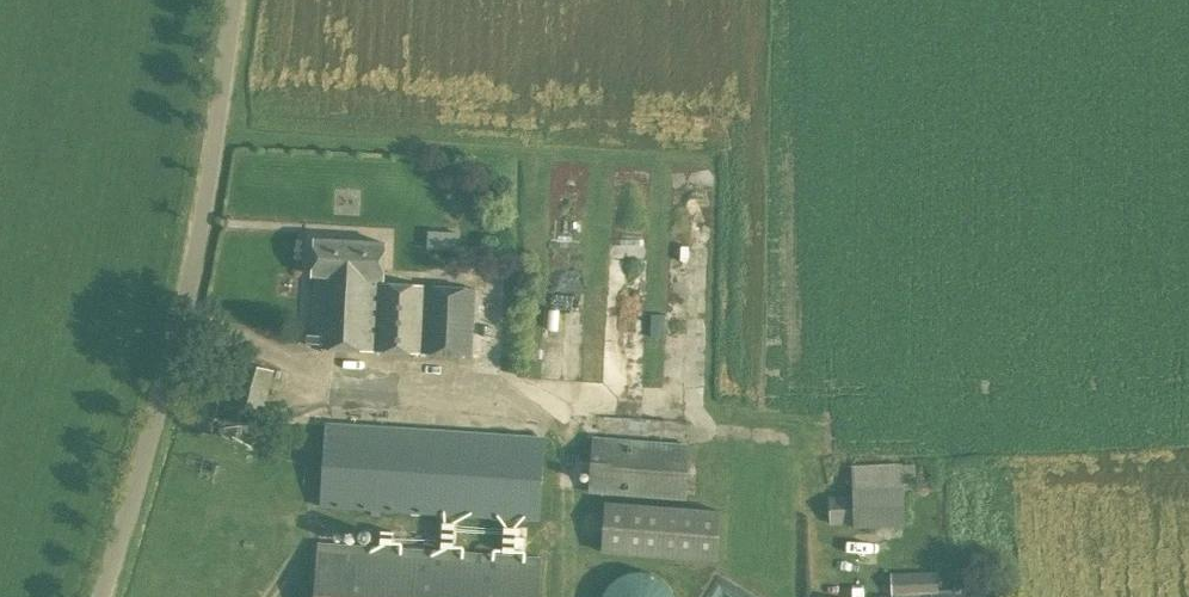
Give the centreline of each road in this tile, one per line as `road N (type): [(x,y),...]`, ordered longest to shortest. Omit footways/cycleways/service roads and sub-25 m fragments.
road 1 (unclassified): [(99,596),(155,411),(213,153),(237,0)]

